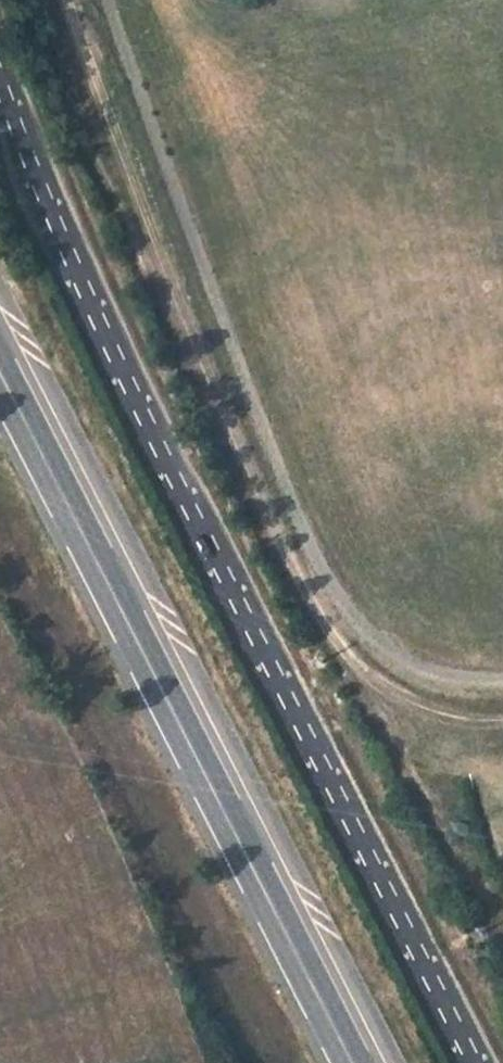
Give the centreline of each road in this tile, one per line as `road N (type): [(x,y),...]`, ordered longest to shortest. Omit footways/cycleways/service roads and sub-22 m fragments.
road 1 (tertiary): [(477,1062),(123,374),(0,79)]
road 2 (primary): [(363,1062),(243,809),(0,357)]
road 3 (track): [(502,931),(435,826),(418,783)]

